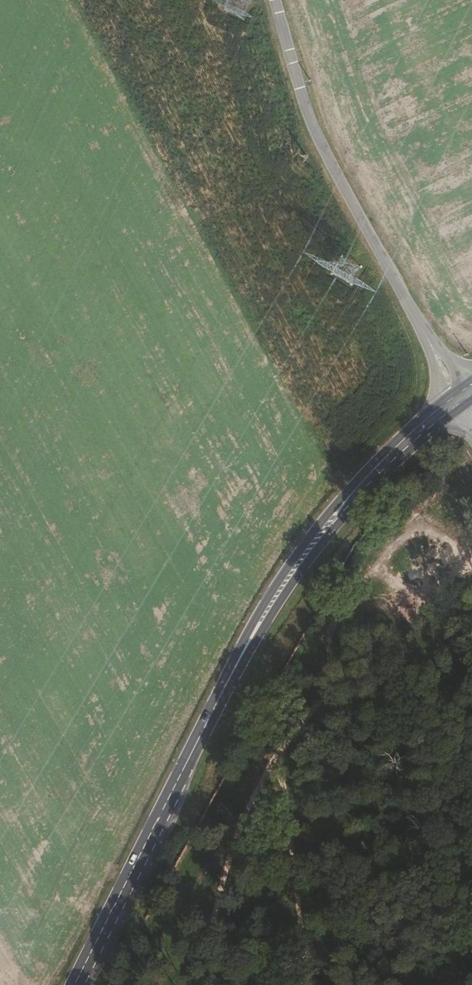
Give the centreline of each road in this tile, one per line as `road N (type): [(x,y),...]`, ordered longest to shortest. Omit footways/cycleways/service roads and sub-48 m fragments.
road 1 (unclassified): [(276,0),(310,117),(428,339)]
road 2 (primary): [(425,415),(307,543),(223,690)]
road 3 (primary): [(223,690),(75,984)]
road 4 (primary): [(223,690),(342,520)]
road 5 (primary): [(342,520),(464,406)]
road 6 (unclassified): [(342,520),(380,468),(456,400)]

